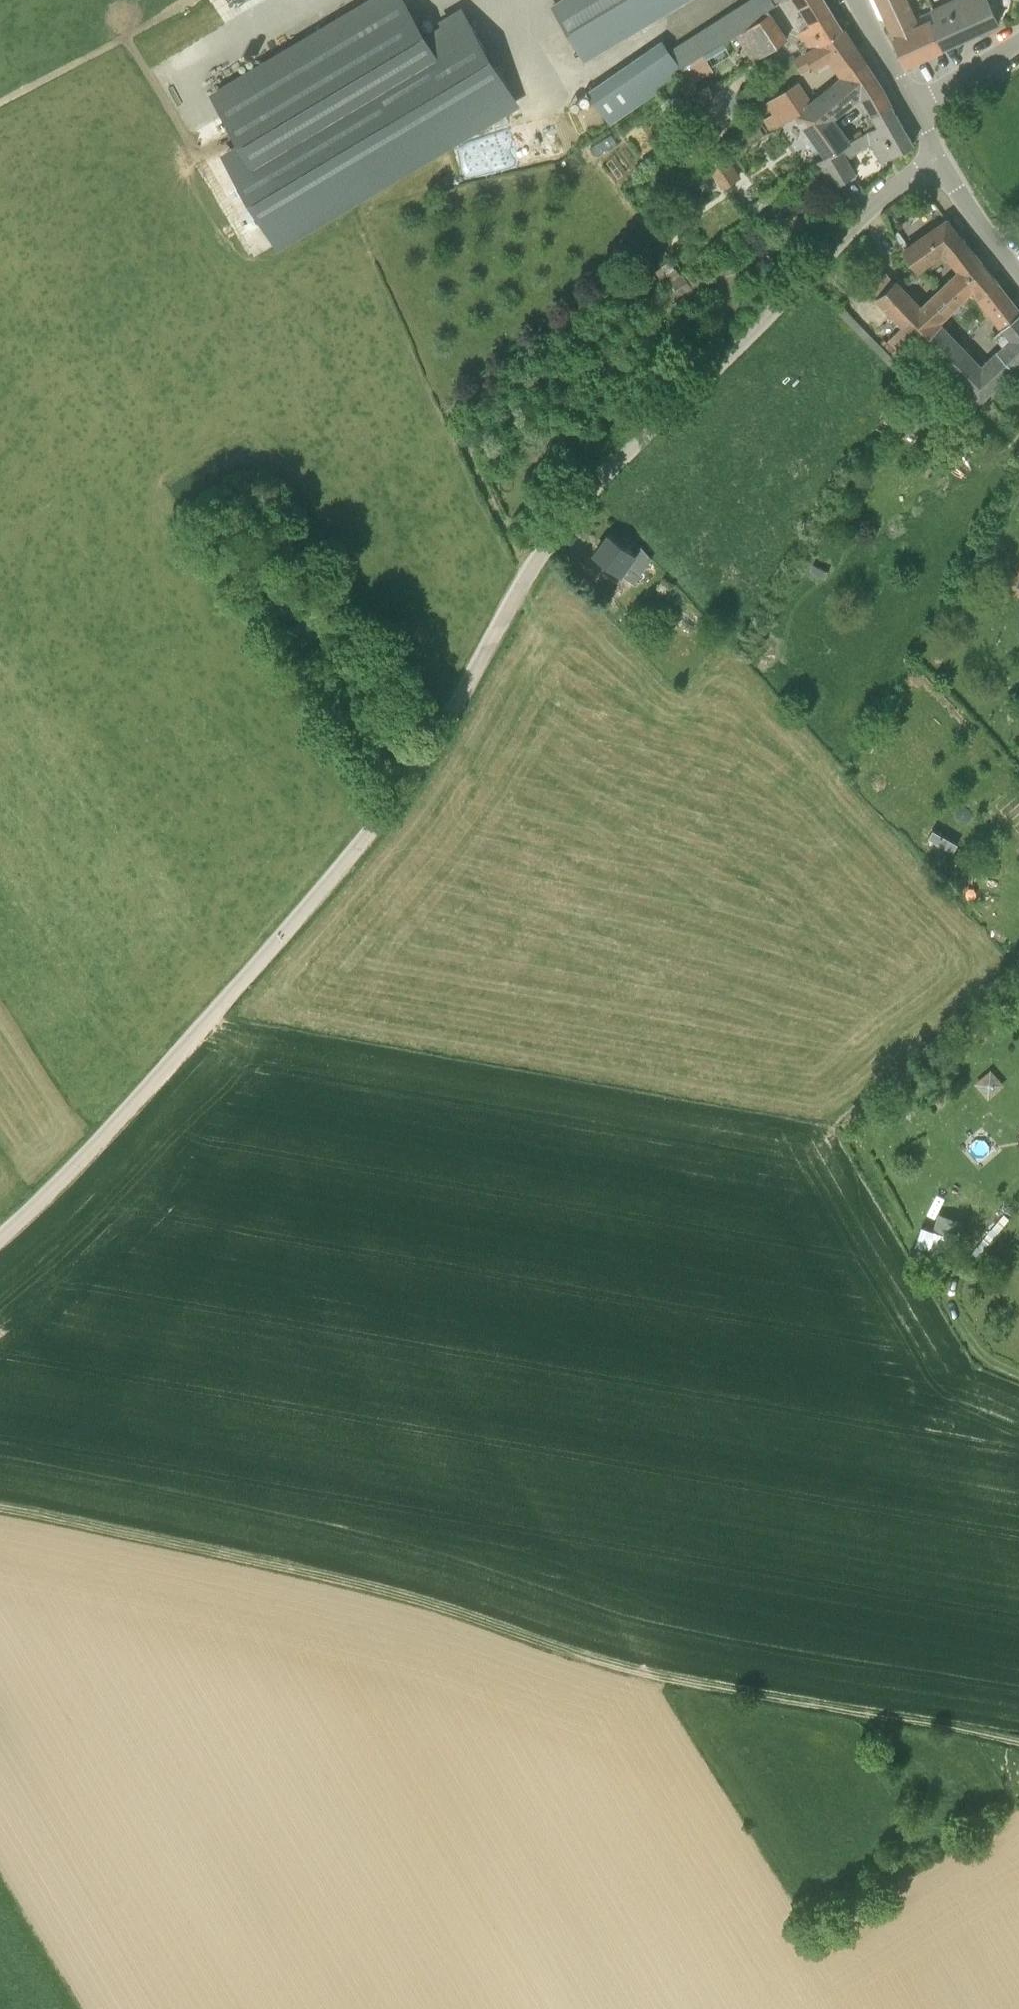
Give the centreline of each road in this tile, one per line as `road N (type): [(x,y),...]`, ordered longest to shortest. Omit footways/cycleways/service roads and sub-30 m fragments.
road 1 (unclassified): [(0,1238),(123,1115),(388,809),(451,714),(535,561),(604,473),(876,203),(940,158)]
road 2 (track): [(0,1508),(401,1595),(643,1673),(1018,1741)]
road 3 (tertiary): [(1018,273),(940,158)]
road 4 (unclassified): [(912,106),(1018,42)]

